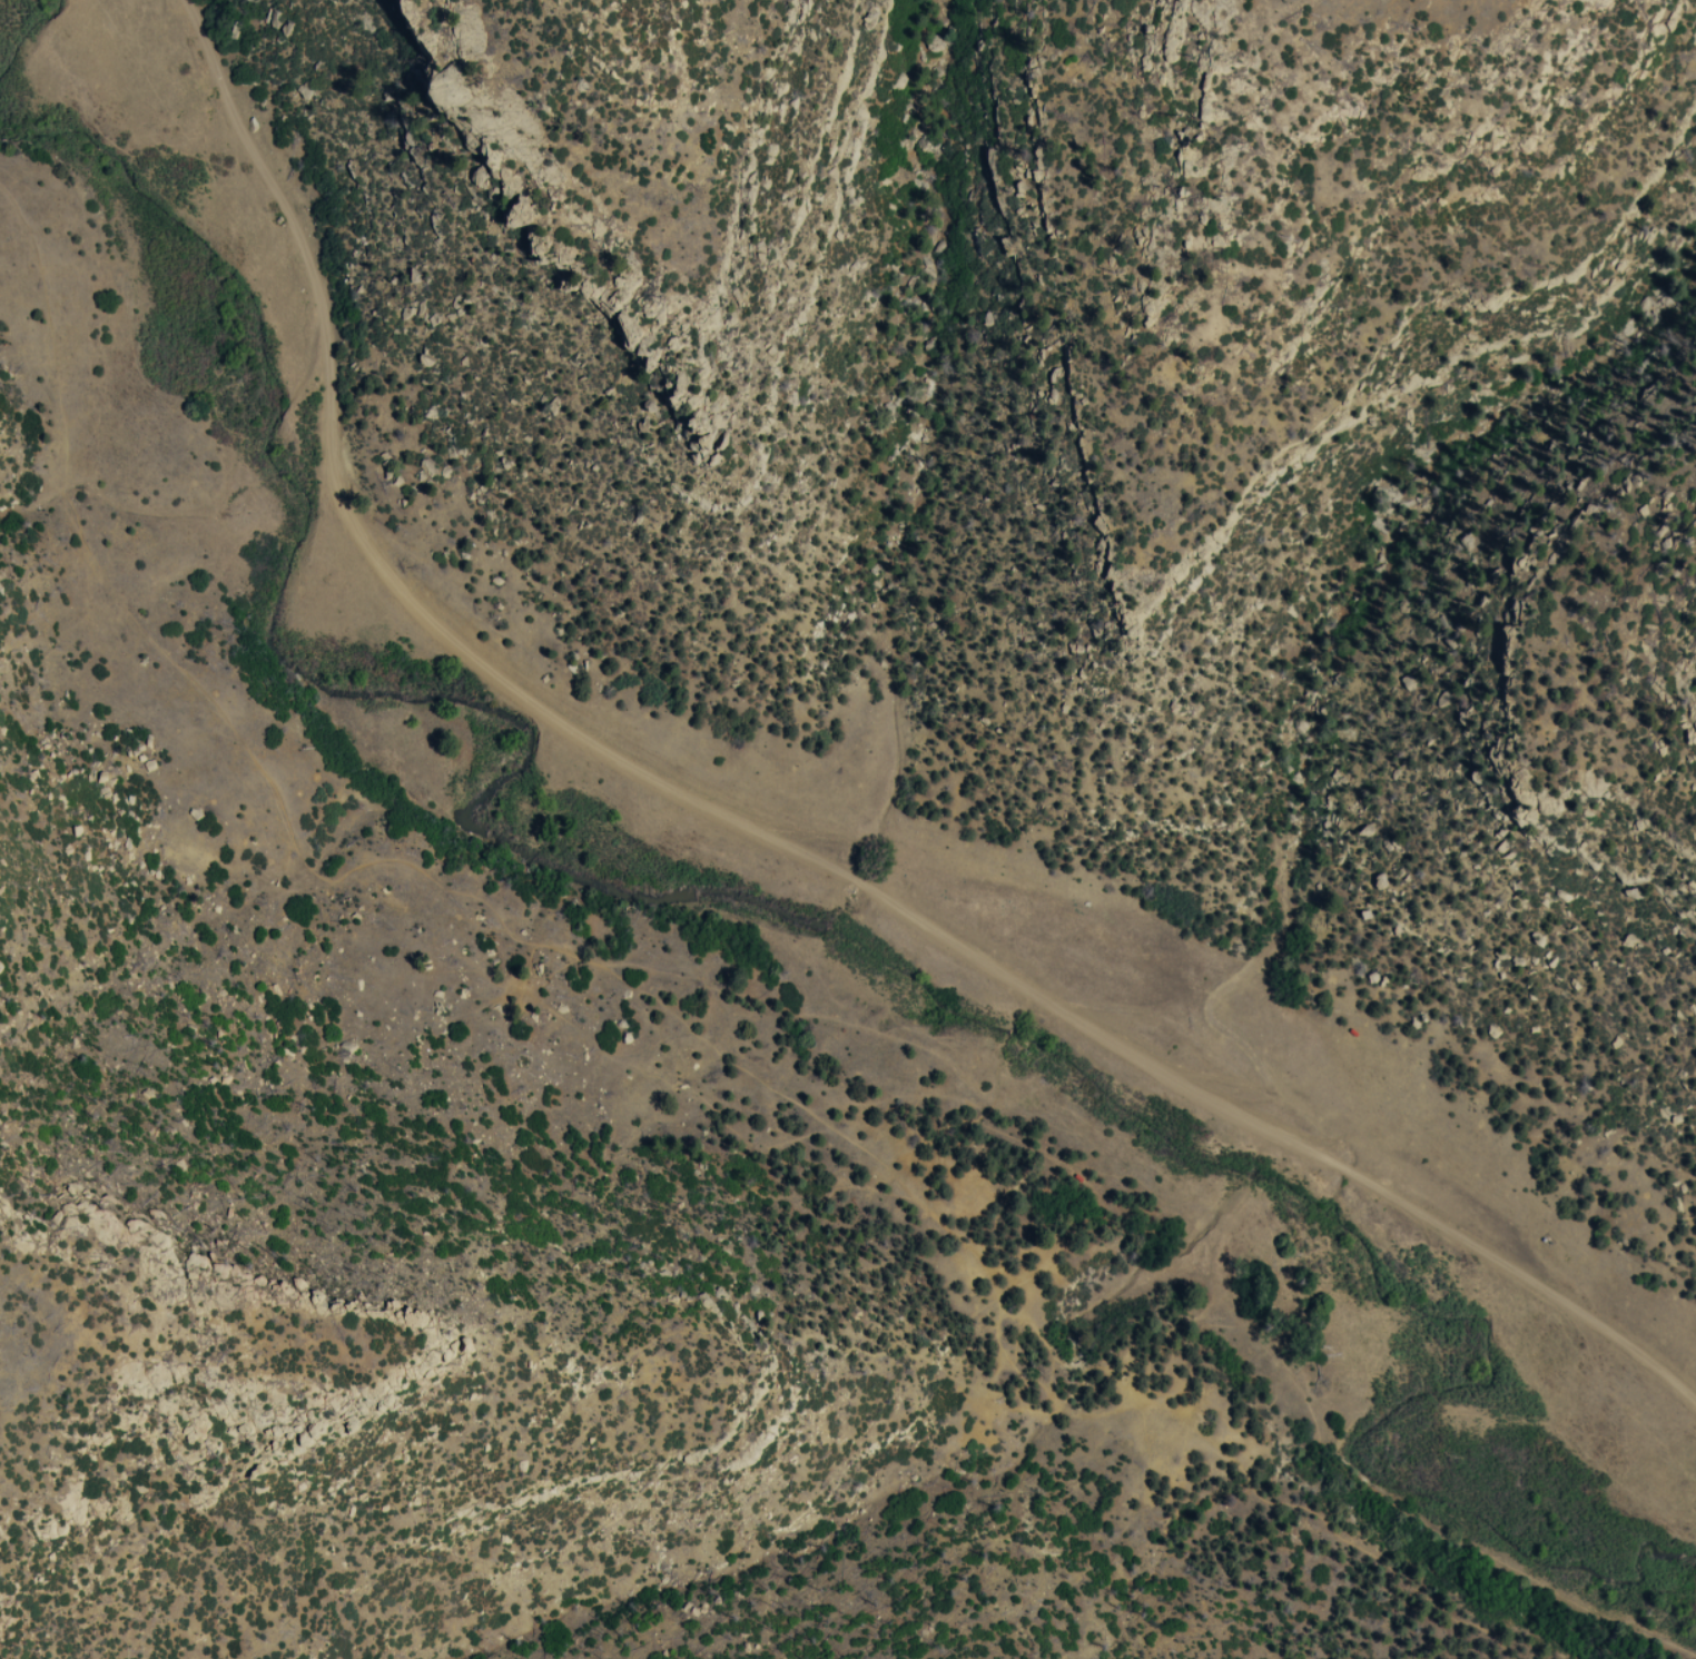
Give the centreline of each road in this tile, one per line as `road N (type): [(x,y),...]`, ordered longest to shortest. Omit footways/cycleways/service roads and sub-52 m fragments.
road 1 (track): [(1695,1402),(1620,1339),(1420,1212),(1029,991),(862,879),(661,779),(476,660),(388,577),(334,491),(308,297),(175,0)]

